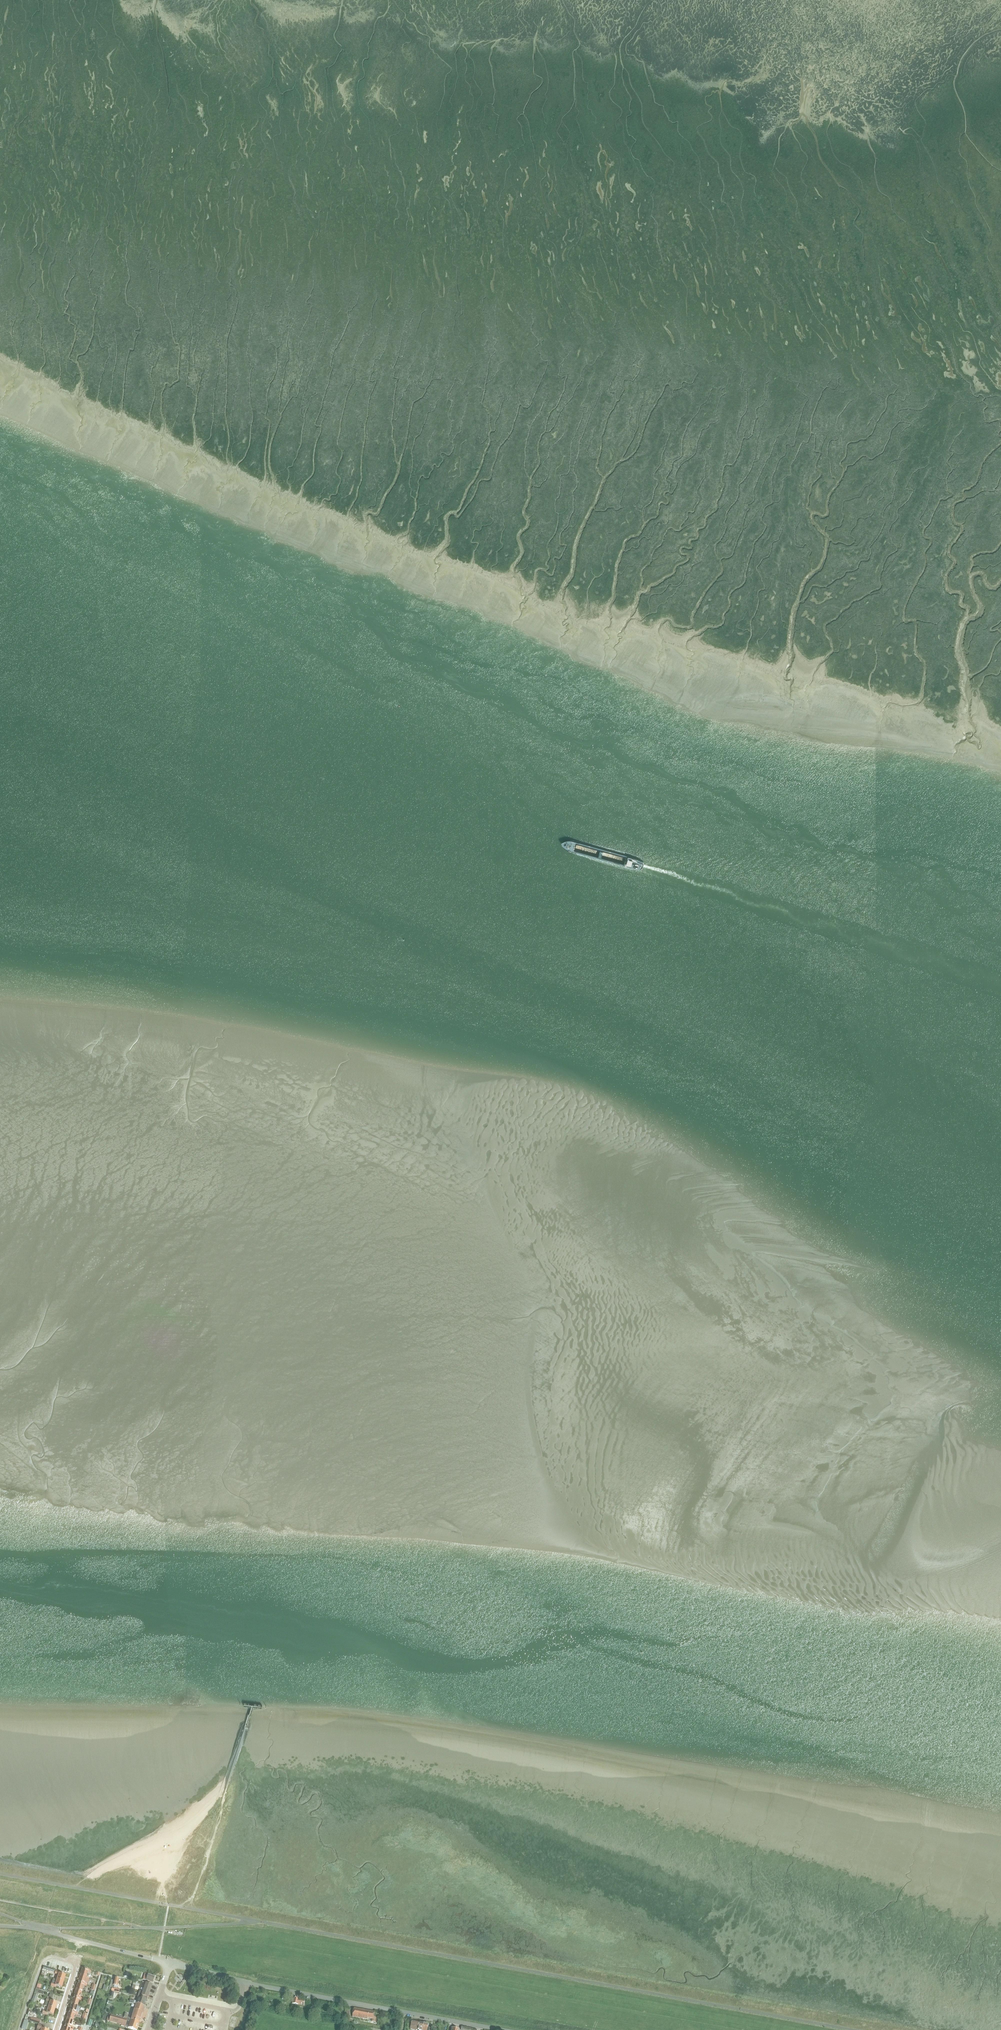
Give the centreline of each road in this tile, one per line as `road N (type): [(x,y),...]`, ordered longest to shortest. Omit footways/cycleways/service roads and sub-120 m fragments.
road 1 (unclassified): [(500,2029),(172,1963)]
road 2 (unclassified): [(172,1963),(44,1930),(0,1927)]
road 3 (residential): [(56,2029),(76,1966),(52,1958),(41,1966),(19,2029)]

